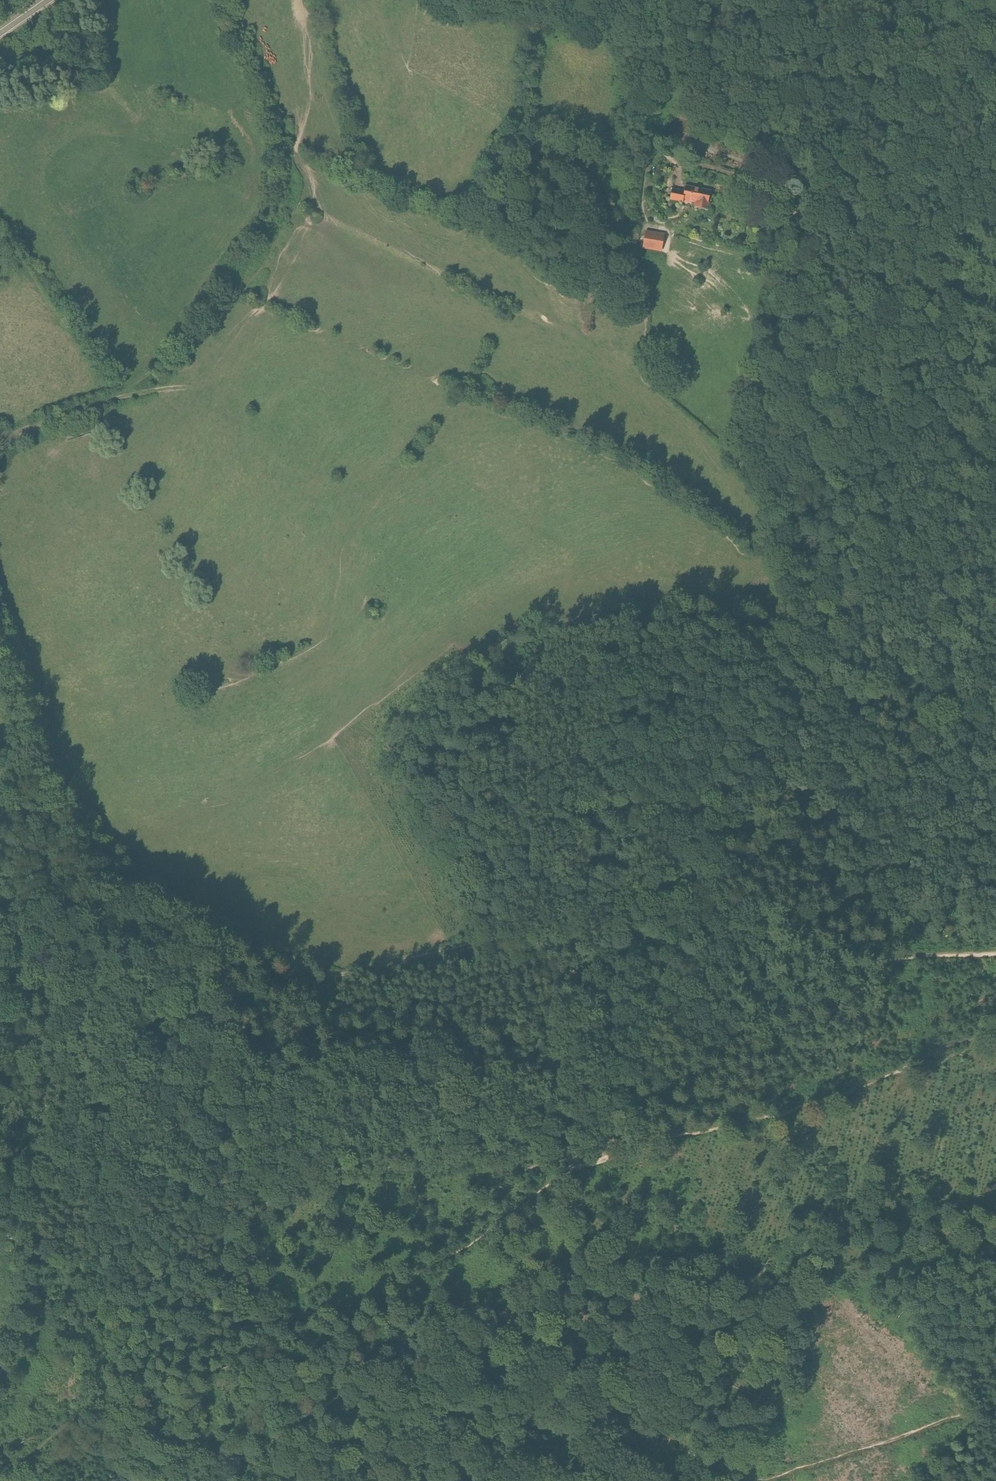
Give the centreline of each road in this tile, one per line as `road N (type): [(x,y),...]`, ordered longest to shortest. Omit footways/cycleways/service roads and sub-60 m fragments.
road 1 (track): [(0,1480),(103,1400),(298,1353),(360,1327),(573,1167)]
road 2 (track): [(11,910),(97,903),(334,975),(497,938)]
road 3 (track): [(573,1167),(771,1119),(989,1034)]
road 4 (track): [(725,901),(764,901),(852,959),(995,953)]
road 5 (track): [(497,938),(620,931),(725,901)]
road 6 (track): [(837,37),(892,48),(995,20)]
road 7 (track): [(837,37),(820,195)]
road 8 (track): [(11,439),(138,384)]
road 9 (track): [(722,0),(837,37)]

